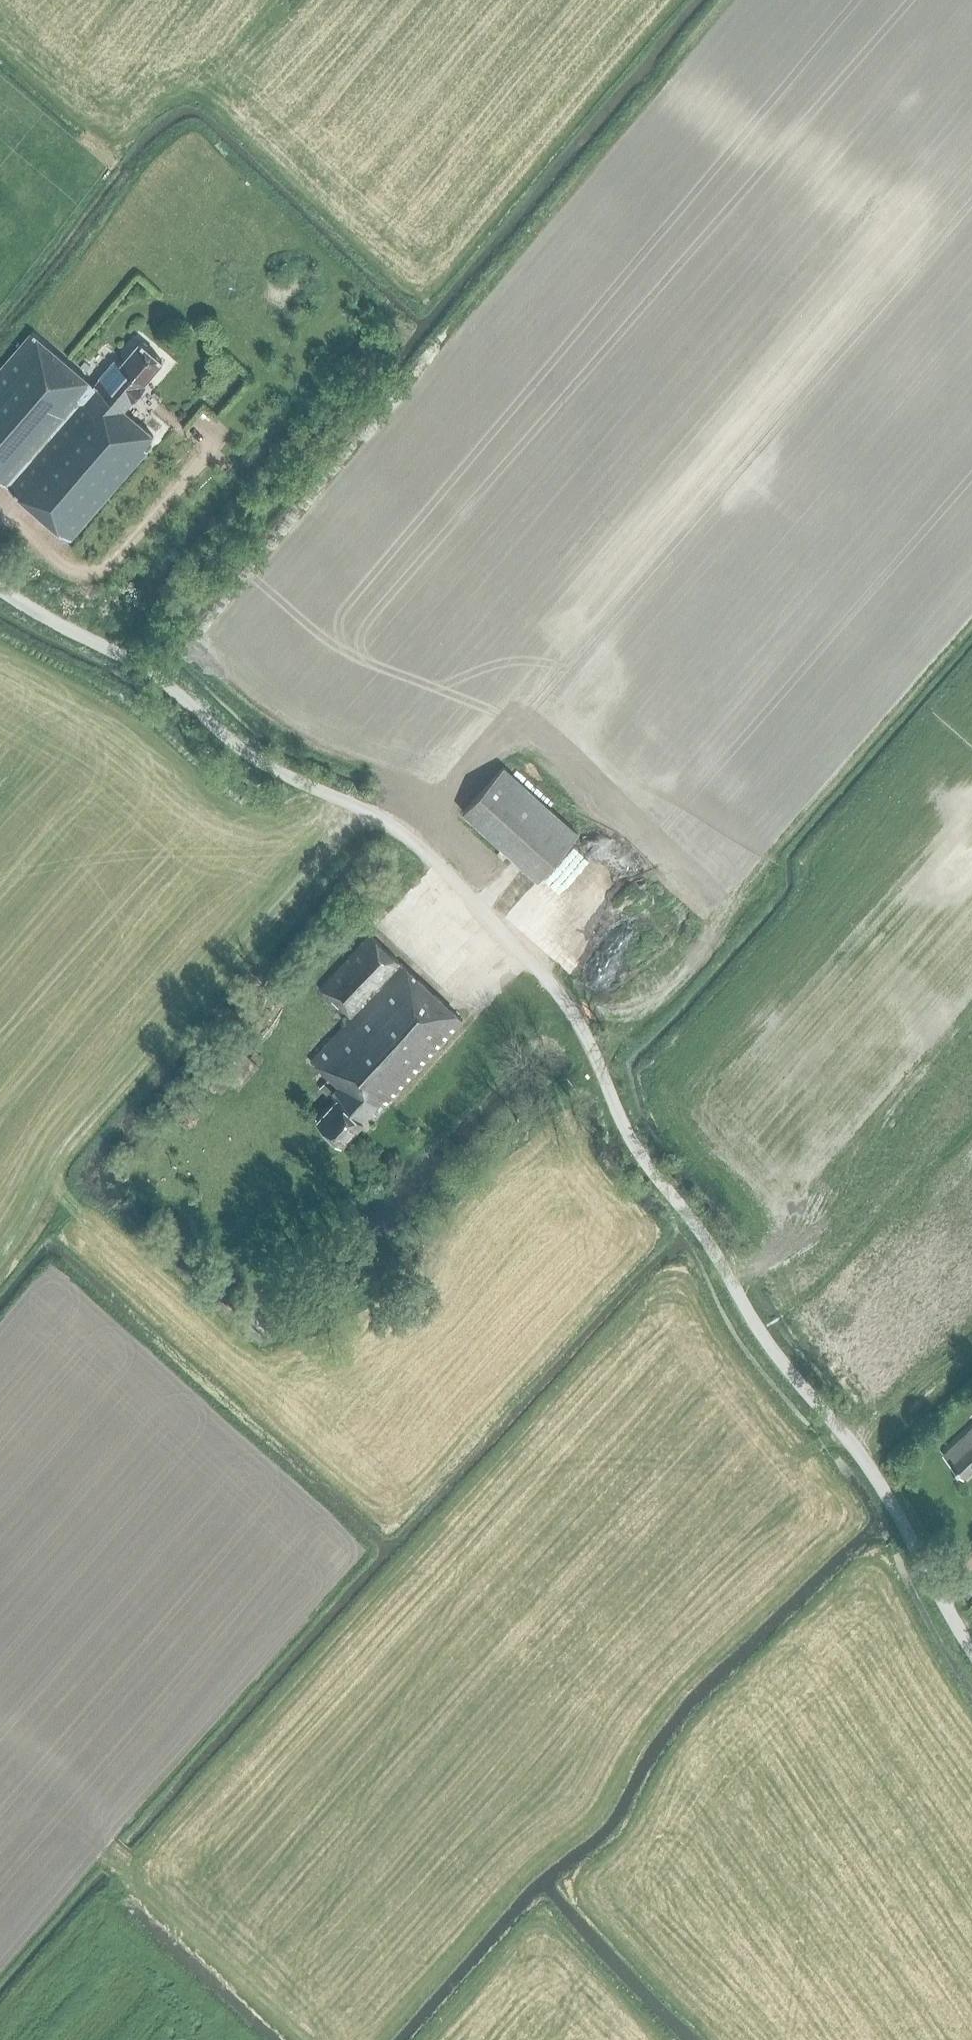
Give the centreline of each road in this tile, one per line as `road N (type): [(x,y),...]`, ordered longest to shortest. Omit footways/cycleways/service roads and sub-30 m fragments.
road 1 (unclassified): [(971,1646),(865,1462),(777,1355),(707,1239),(659,1179),(566,1001),(411,840),(286,778),(131,659),(0,589)]

